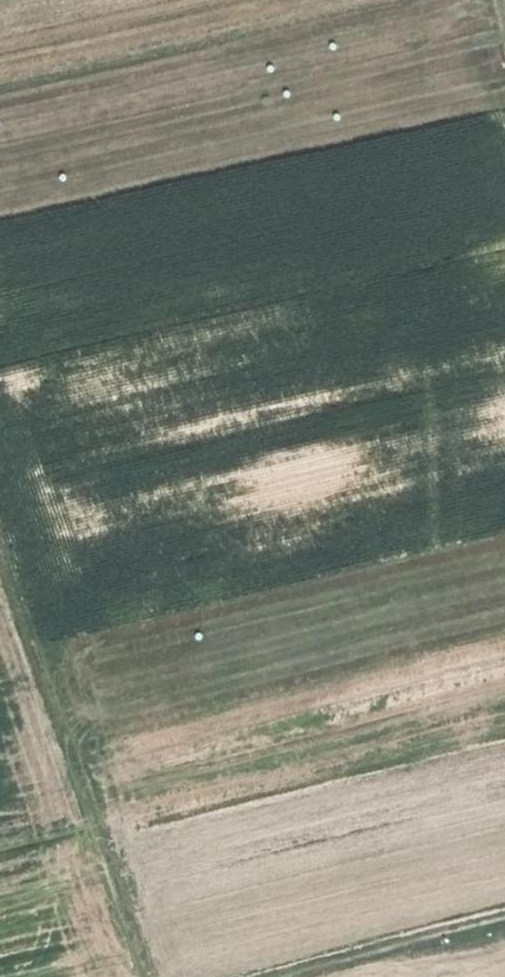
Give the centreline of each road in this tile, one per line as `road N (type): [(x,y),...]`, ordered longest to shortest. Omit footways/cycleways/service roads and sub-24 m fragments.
road 1 (track): [(504,922),(294,976)]

